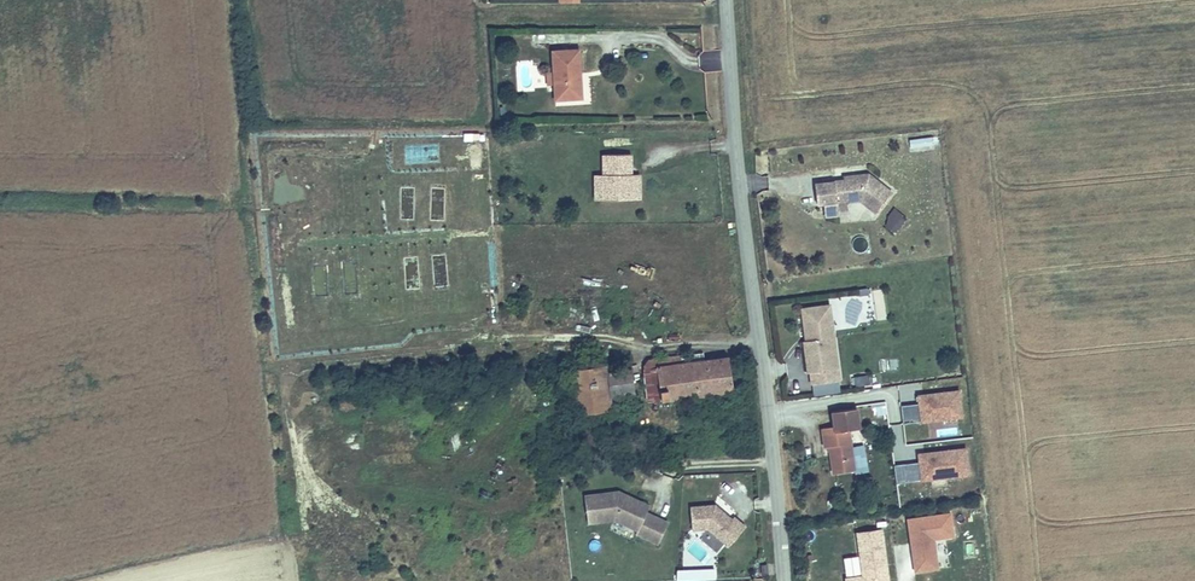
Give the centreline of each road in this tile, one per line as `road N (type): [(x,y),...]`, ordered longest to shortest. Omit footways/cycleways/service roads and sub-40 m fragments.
road 1 (unclassified): [(785,580),(726,0)]

